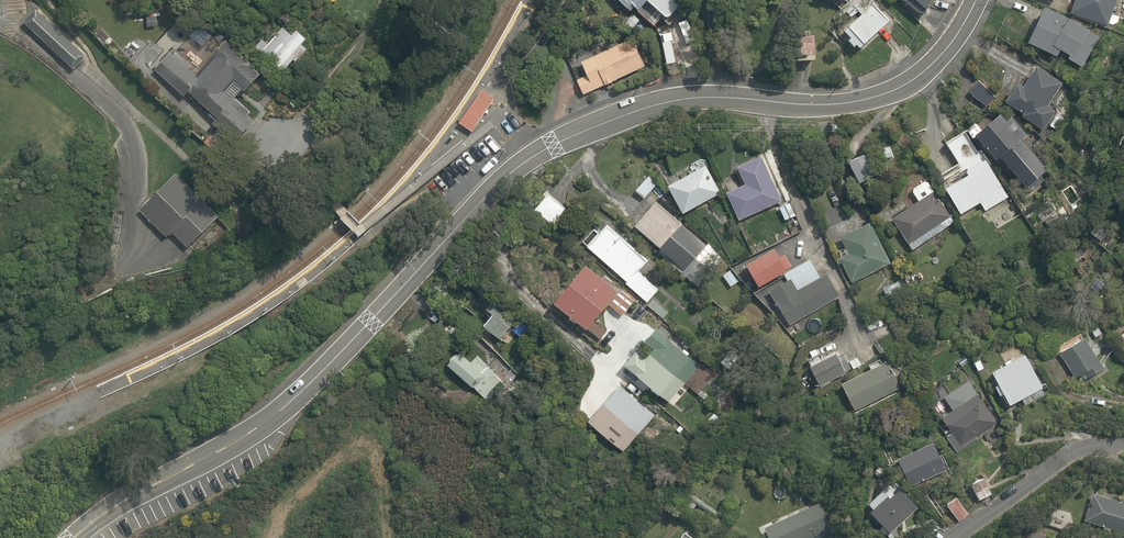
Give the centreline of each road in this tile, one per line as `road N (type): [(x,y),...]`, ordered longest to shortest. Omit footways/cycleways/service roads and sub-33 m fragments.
road 1 (residential): [(73,537),(284,409),(506,176),(554,144),(676,100),(832,105),(881,96),(920,77),(974,0)]
road 2 (residential): [(957,537),(1064,460),(1123,443)]
road 3 (residential): [(384,0),(374,25),(313,94),(308,116)]

